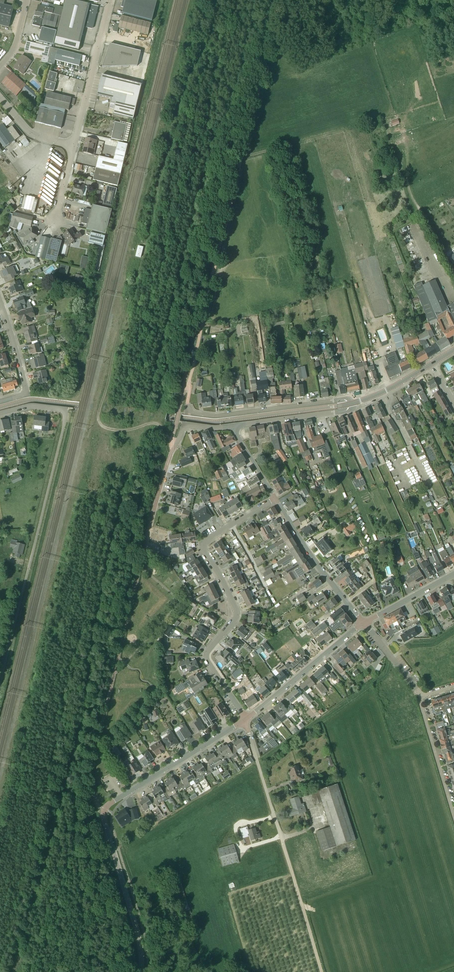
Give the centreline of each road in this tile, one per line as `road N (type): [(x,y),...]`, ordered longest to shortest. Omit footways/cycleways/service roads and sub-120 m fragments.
road 1 (residential): [(0,686),(65,418),(42,407),(0,414)]
road 2 (track): [(172,443),(155,425),(106,428),(100,413),(165,168)]
road 3 (residential): [(245,719),(207,656),(237,613),(204,546),(275,499)]
road 4 (unclassified): [(168,416),(214,422),(349,404)]
road 5 (unclassified): [(166,416),(35,400),(0,408)]
road 6 (unclassified): [(139,971),(105,810)]
road 7 (residential): [(189,411),(216,416),(349,404)]
road 8 (residential): [(245,719),(364,623)]
road 9 (residential): [(364,623),(275,499)]
road 10 (unclassified): [(75,146),(109,0)]
road 11 (residential): [(122,797),(245,719)]
road 12 (track): [(320,971),(281,839)]
road 13 (residential): [(453,818),(422,696)]
road 14 (residential): [(281,839),(245,719)]
road 15 (residential): [(0,401),(26,391),(0,299)]
road 16 (residential): [(349,404),(232,426)]

